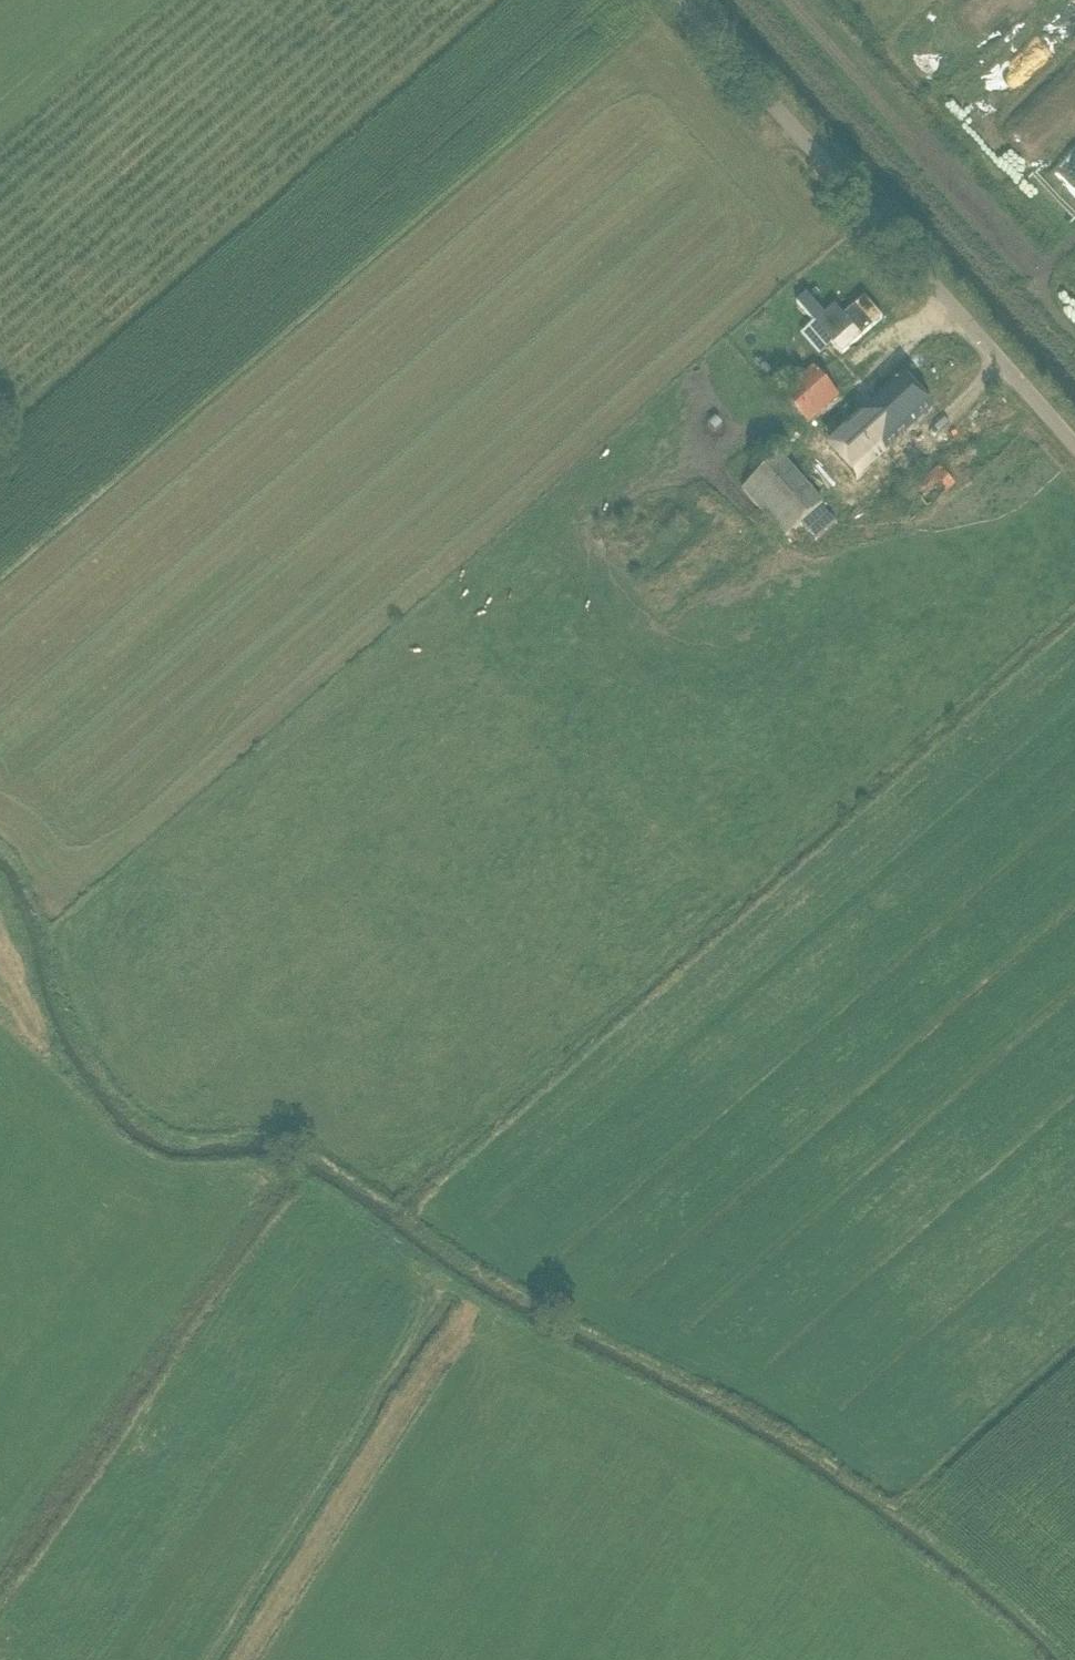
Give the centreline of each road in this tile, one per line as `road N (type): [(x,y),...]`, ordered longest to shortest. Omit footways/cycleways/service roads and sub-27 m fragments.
road 1 (unclassified): [(1074,449),(678,0)]

